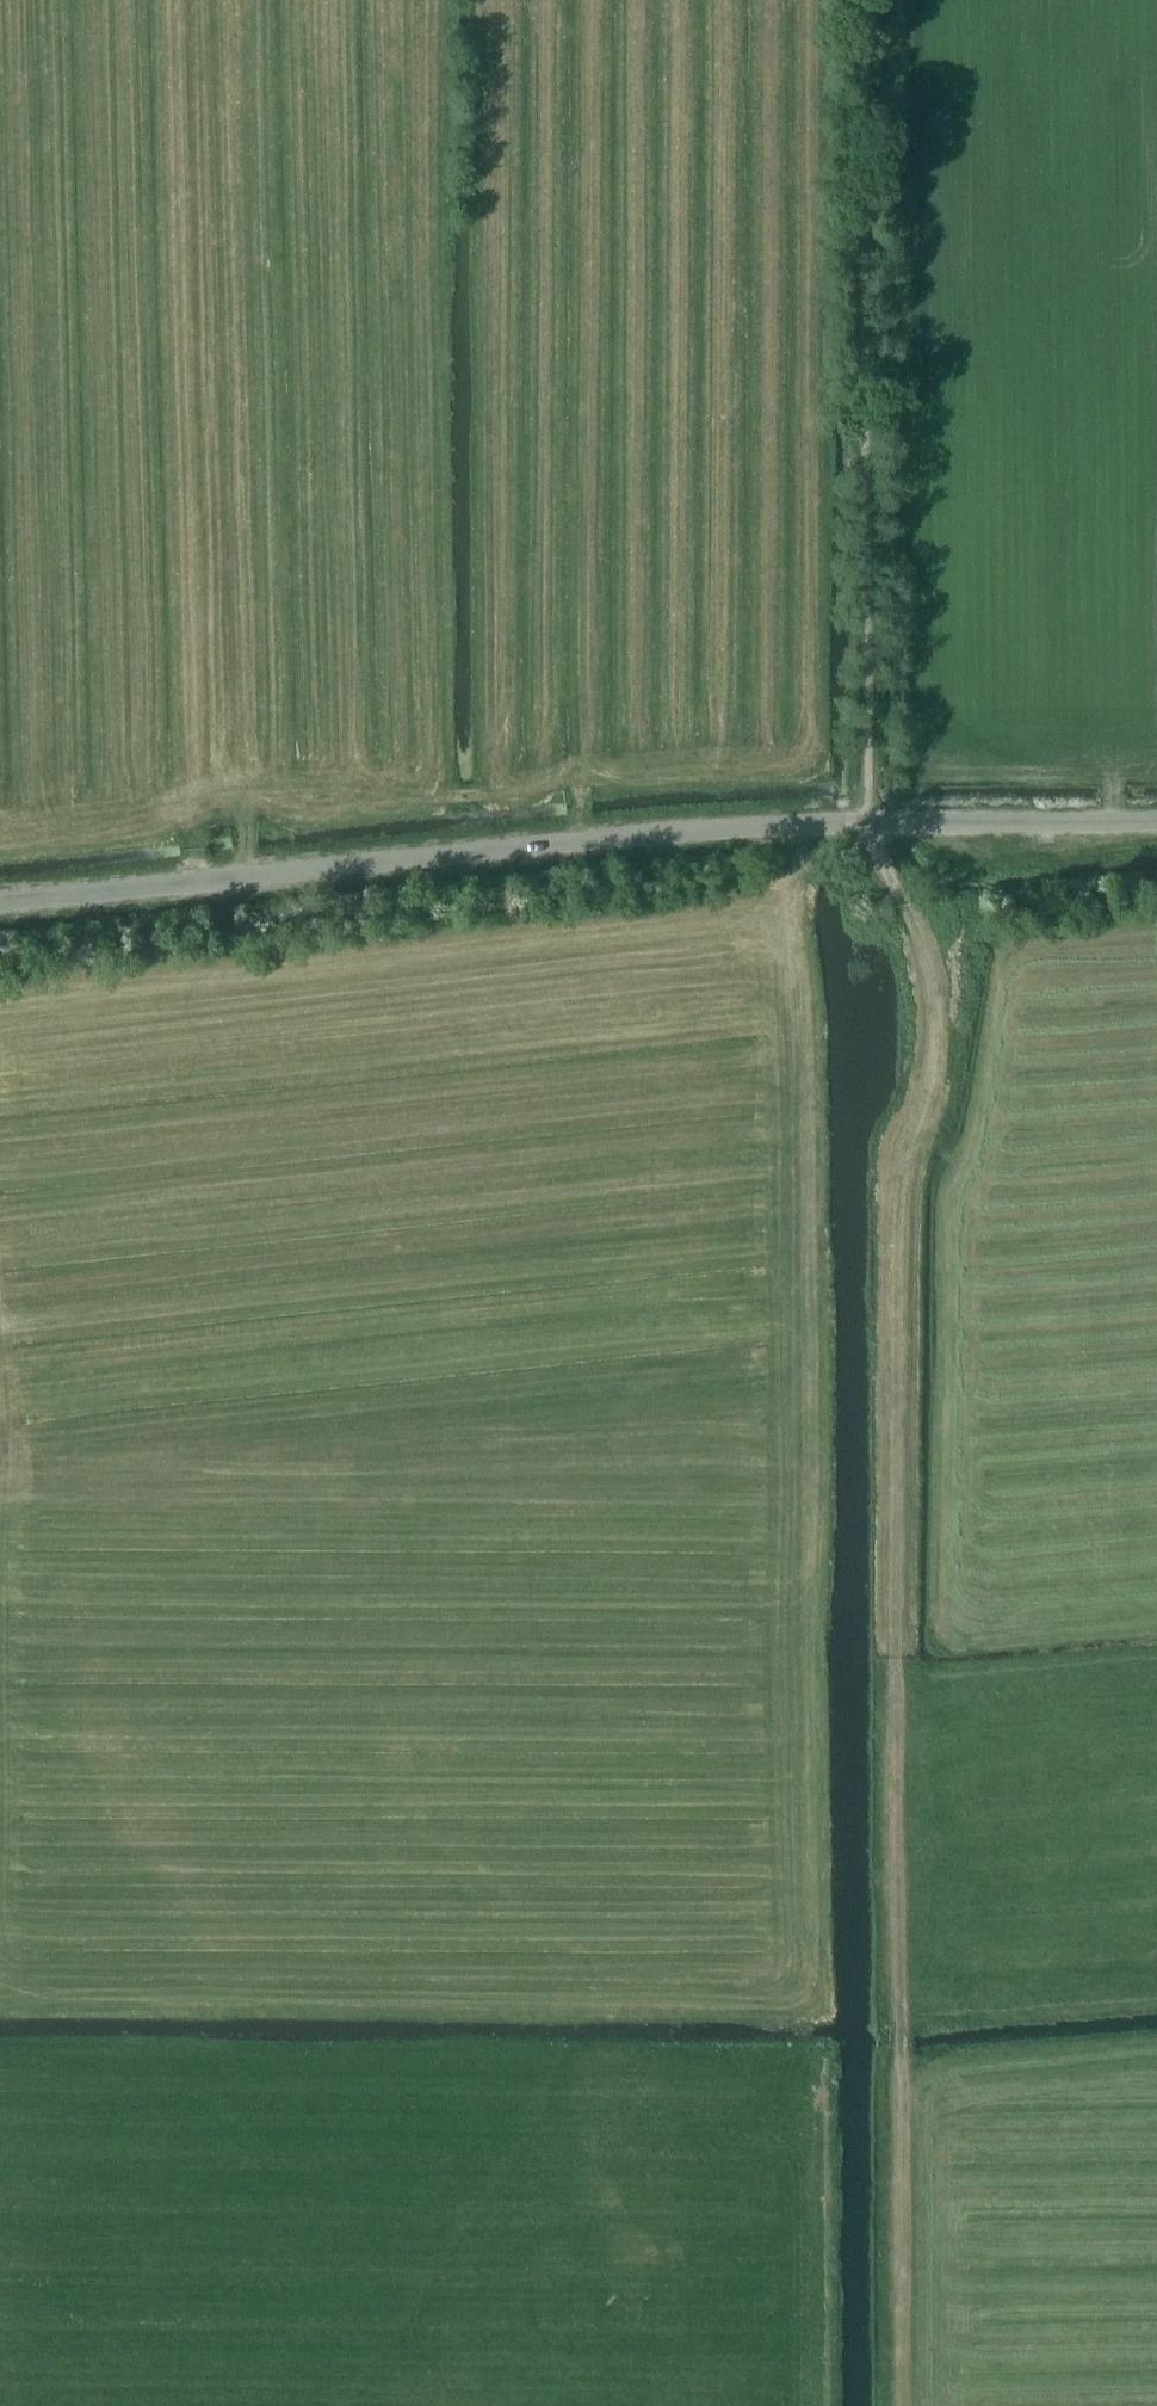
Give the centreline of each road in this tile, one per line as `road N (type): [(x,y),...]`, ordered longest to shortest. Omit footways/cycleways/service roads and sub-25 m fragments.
road 1 (track): [(903,2405),(894,1503),(904,1203),(936,1051),(924,962),(867,820)]
road 2 (unclassified): [(0,907),(713,827),(1156,815)]

